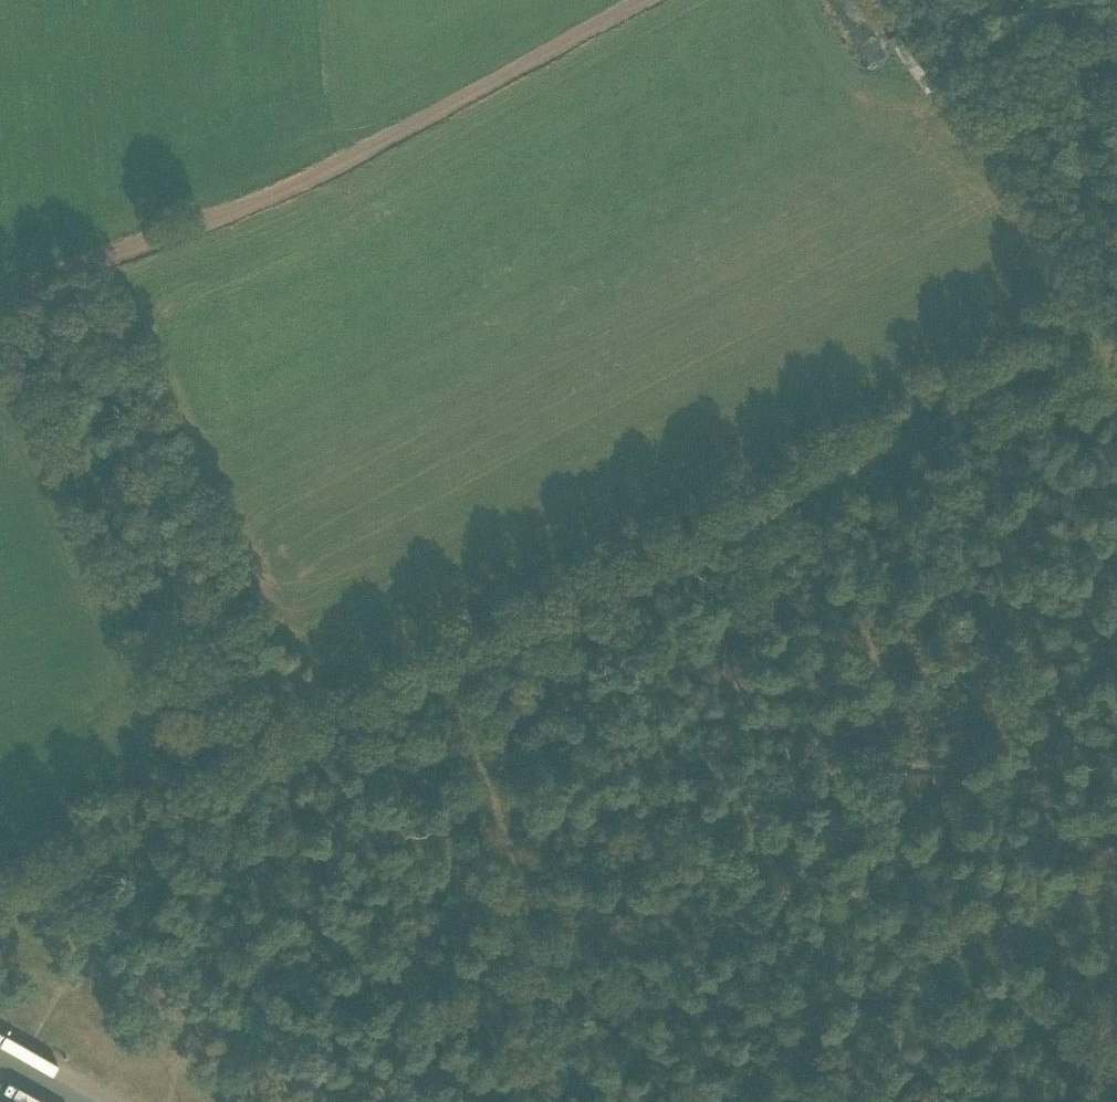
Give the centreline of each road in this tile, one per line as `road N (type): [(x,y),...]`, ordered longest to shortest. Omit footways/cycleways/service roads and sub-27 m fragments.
road 1 (track): [(26,293),(312,178),(651,0)]

